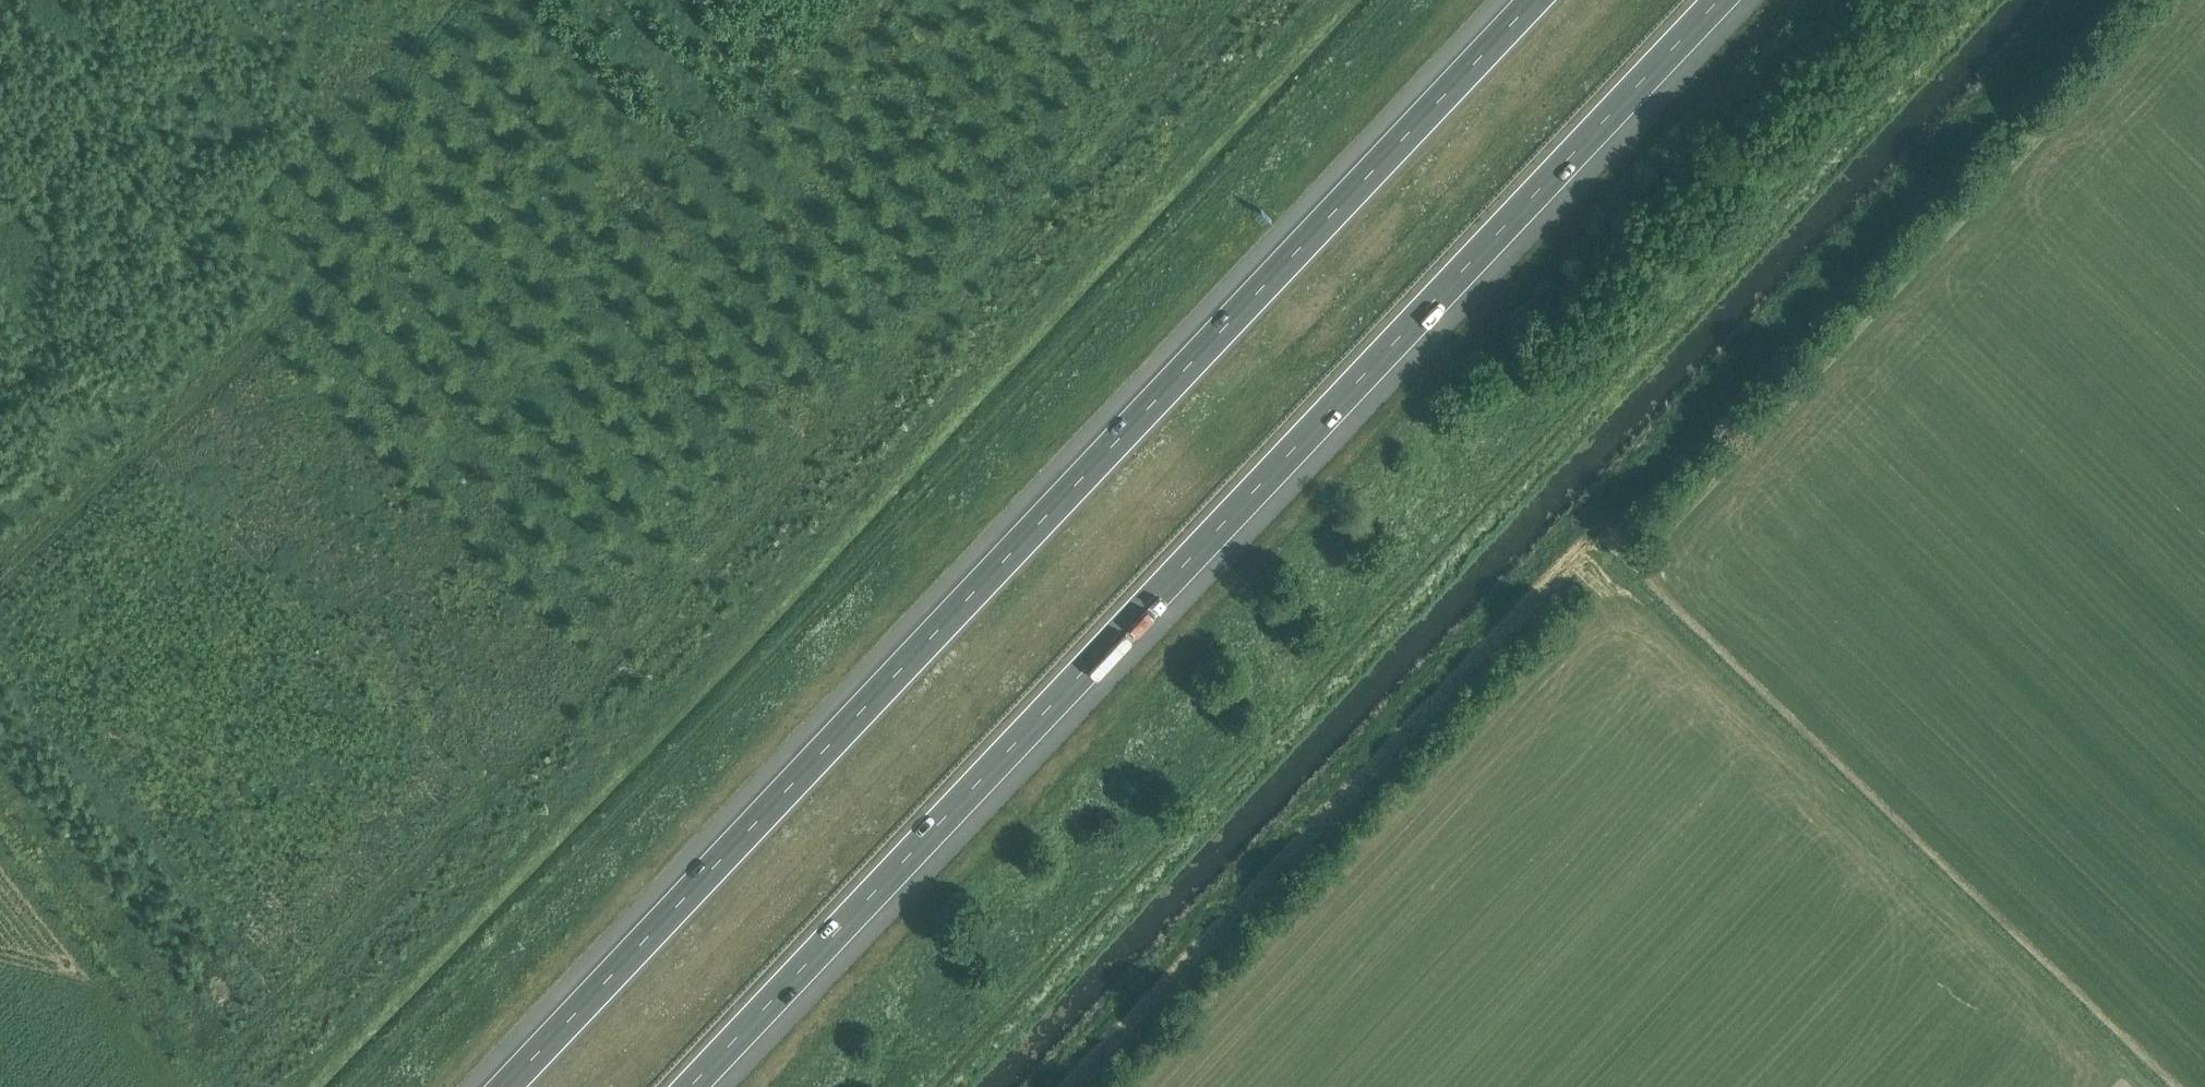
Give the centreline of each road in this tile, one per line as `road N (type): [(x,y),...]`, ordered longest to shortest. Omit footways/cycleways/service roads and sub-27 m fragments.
road 1 (motorway): [(1532,0),(503,1086)]
road 2 (motorway): [(690,1086),(1718,0)]

